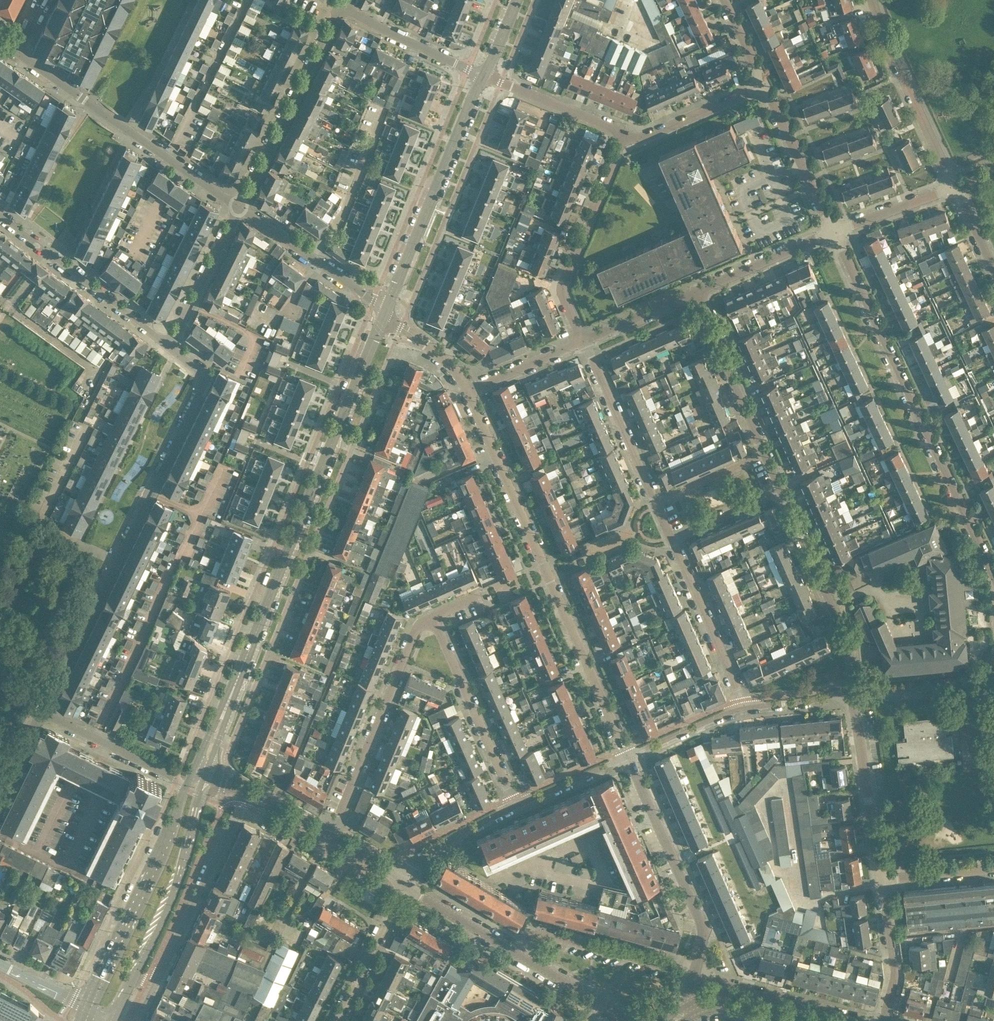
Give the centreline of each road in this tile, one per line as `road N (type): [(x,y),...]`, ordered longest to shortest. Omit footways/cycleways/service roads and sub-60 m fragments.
road 1 (residential): [(42,715),(203,374),(168,347)]
road 2 (tertiary): [(229,698),(384,312)]
road 3 (residential): [(627,756),(467,392)]
road 4 (residential): [(993,577),(834,231)]
road 5 (residential): [(16,52),(239,207)]
road 6 (tertiary): [(384,312),(483,75)]
road 7 (residential): [(328,836),(415,630),(431,617)]
road 8 (tertiary): [(186,788),(87,1006)]
road 9 (residential): [(695,973),(698,913),(627,756)]
road 10 (residential): [(239,207),(340,7)]
road 11 (residential): [(584,340),(563,284),(624,134)]
road 12 (tertiary): [(131,981),(174,891),(206,776)]
road 13 (residential): [(848,696),(852,650),(782,496)]
road 14 (residential): [(168,347),(0,216)]
road 15 (residential): [(516,805),(431,617)]
road 16 (residential): [(955,188),(872,0)]
road 17 (residential): [(160,974),(248,793)]
road 18 (residential): [(695,973),(542,933),(515,951)]
road 19 (residential): [(881,880),(848,696)]
road 20 (residential): [(871,1020),(695,973)]
road 21 (residential): [(239,207),(384,312)]
road 22 (residential): [(743,709),(675,546)]
road 23 (residential): [(653,502),(584,340)]
road 24 (residential): [(765,453),(700,290)]
road 25 (residential): [(834,231),(764,82)]
road 26 (residential): [(42,715),(186,788)]
road 27 (residential): [(483,75),(340,7)]
road 28 (residential): [(168,347),(239,207)]
road 29 (residential): [(334,1020),(406,881)]
road 30 (residential): [(624,134),(483,75)]
road 31 (residential): [(624,134),(645,137),(764,82)]
road 32 (residential): [(700,290),(834,231)]
road 33 (residential): [(884,1020),(895,968),(881,880)]
road 34 (residential): [(406,881),(433,848),(516,805)]
road 35 (residential): [(632,1020),(515,951)]
road 36 (residential): [(515,951),(406,881)]
road 37 (residential): [(834,231),(955,188)]
road 38 (residential): [(467,392),(584,340)]
road 39 (residential): [(584,340),(700,290)]
road 40 (residential): [(627,756),(743,709)]
road 41 (residential): [(653,502),(765,453)]
road 42 (residential): [(516,805),(627,756)]

